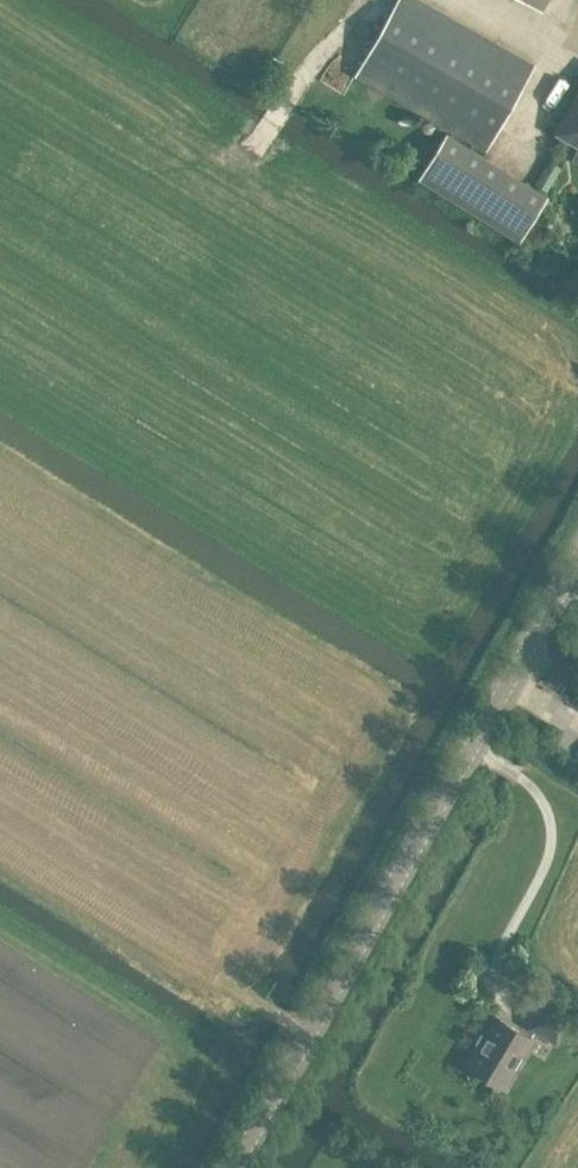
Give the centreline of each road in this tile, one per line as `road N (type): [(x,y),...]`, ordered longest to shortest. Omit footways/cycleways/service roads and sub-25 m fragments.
road 1 (tertiary): [(238,1167),(577,564)]

